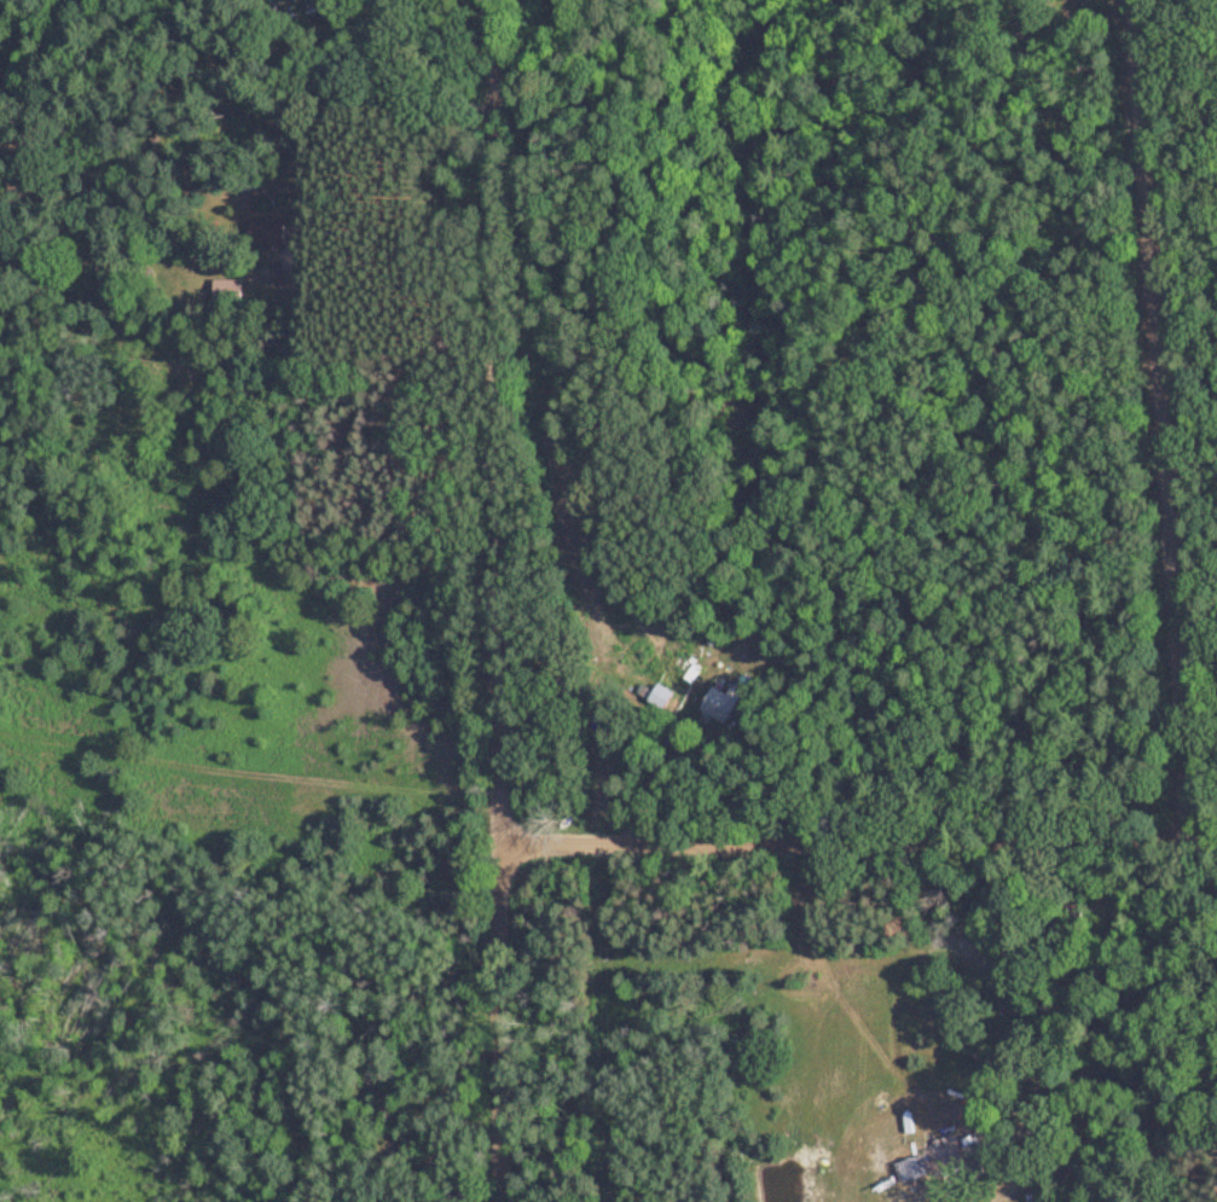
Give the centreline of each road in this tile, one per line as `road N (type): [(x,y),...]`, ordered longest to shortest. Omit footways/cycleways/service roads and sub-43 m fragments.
road 1 (residential): [(517,1201),(500,803),(505,442),(489,275),(488,0)]
road 2 (residential): [(500,803),(1216,807)]

